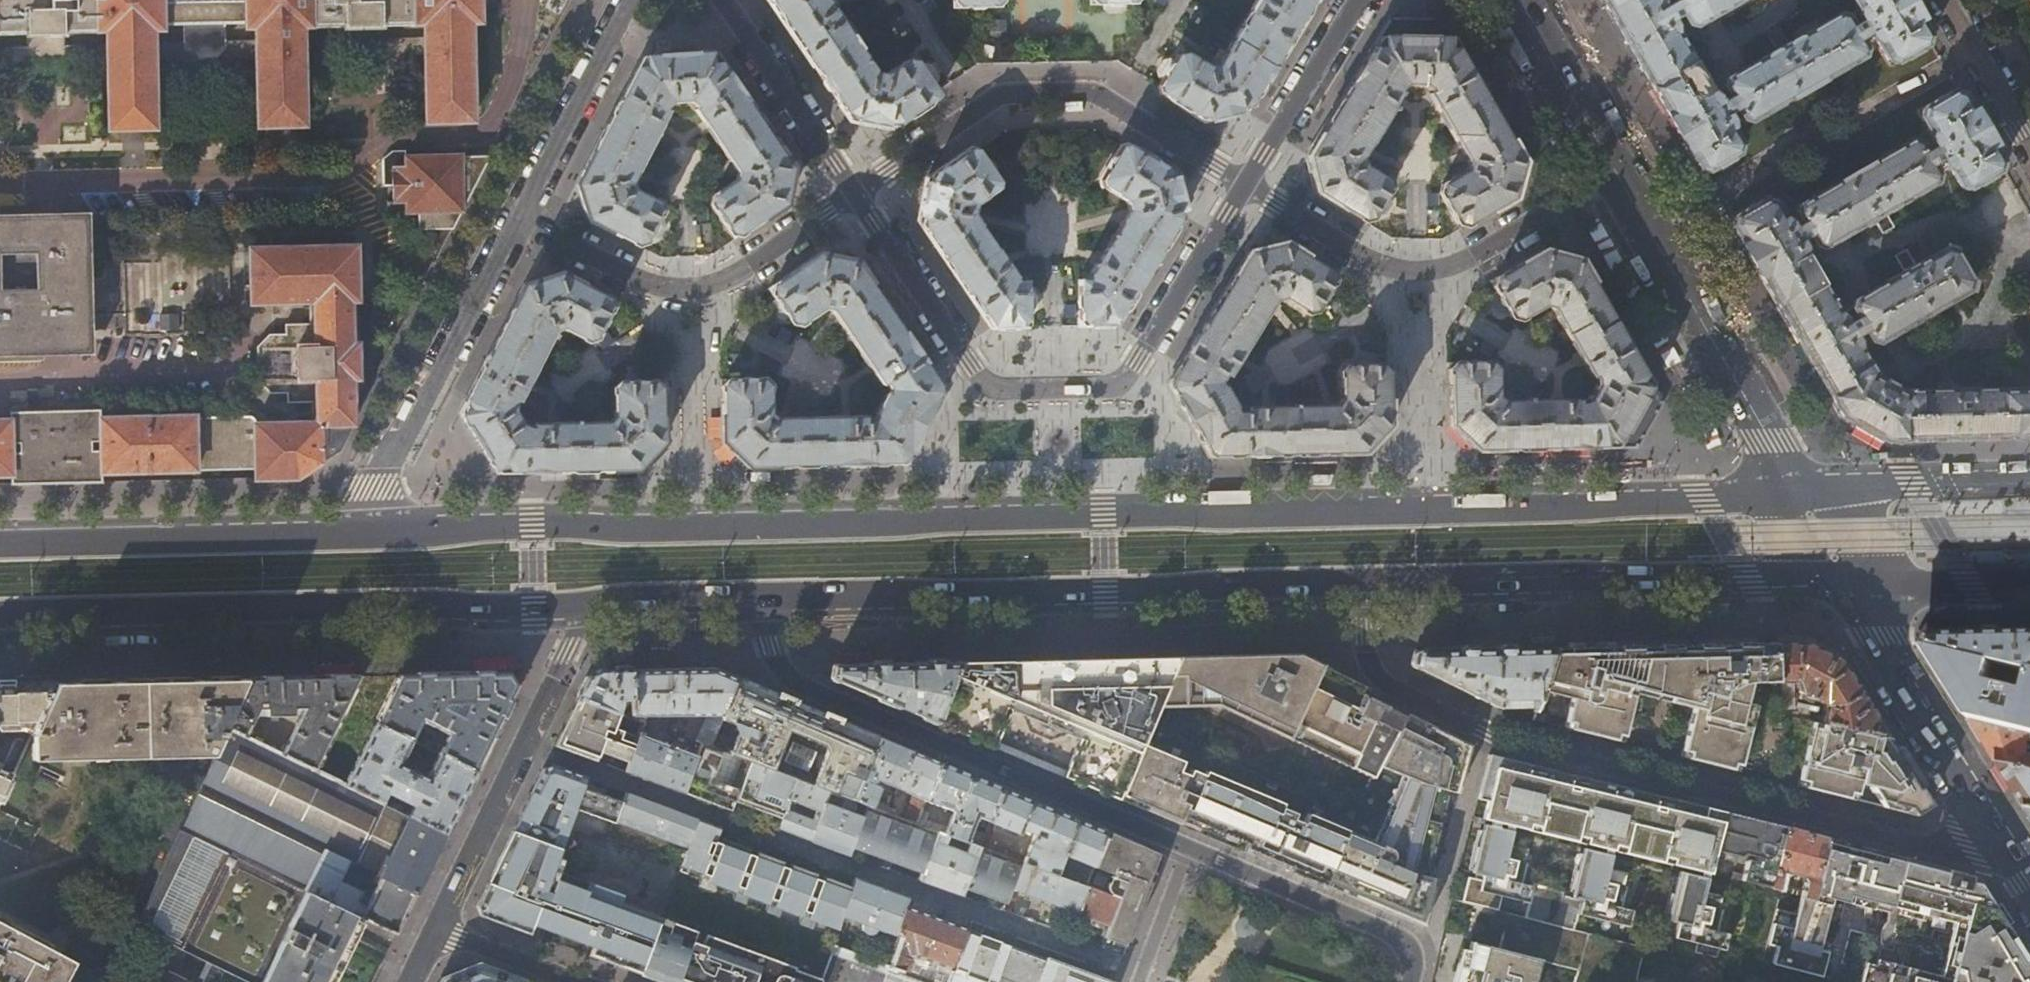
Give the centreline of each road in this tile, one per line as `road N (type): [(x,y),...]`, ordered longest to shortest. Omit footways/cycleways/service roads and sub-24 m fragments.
road 1 (primary): [(1799,493),(1427,512),(373,532)]
road 2 (residential): [(523,745),(1143,972),(1185,846)]
road 3 (residential): [(2009,836),(1964,842),(1485,734),(1391,686),(1374,669),(1364,581)]
road 4 (residential): [(855,195),(988,386),(1119,385),(1245,184)]
road 5 (primary): [(770,603),(1364,581)]
road 6 (primary): [(0,612),(591,606)]
road 7 (residential): [(770,603),(778,645),(803,683),(1185,846)]
road 8 (primary): [(1364,581),(1848,581)]
road 9 (residential): [(1245,184),(1095,94),(1010,93),(855,195)]
road 10 (residential): [(1617,175),(1473,256),(1418,271),(1367,258),(1245,184)]
road 11 (residential): [(855,195),(730,277),(689,289),(645,283),(517,218)]
road 12 (primary): [(373,532),(0,545)]
road 13 (tertiary): [(1799,493),(1617,175)]
road 14 (residential): [(373,532),(375,488),(517,218)]
road 15 (residential): [(1848,581),(2009,836)]
road 16 (residential): [(1185,846),(1402,936),(1414,955),(1412,981)]
road 17 (residential): [(517,218),(630,0)]
road 18 (residential): [(715,0),(855,195)]
road 19 (primary): [(2029,481),(1799,493)]
road 20 (residential): [(1245,184),(1359,0)]
road 21 (tertiary): [(1617,175),(1517,0)]
road 22 (residential): [(437,924),(523,745)]
road 23 (primary): [(1848,581),(2029,582)]
road 24 (primary): [(591,606),(770,603)]
road 25 (residential): [(1946,0),(2029,142)]
road 26 (residential): [(523,745),(591,606)]
road 27 (residential): [(572,981),(457,940),(437,924)]

